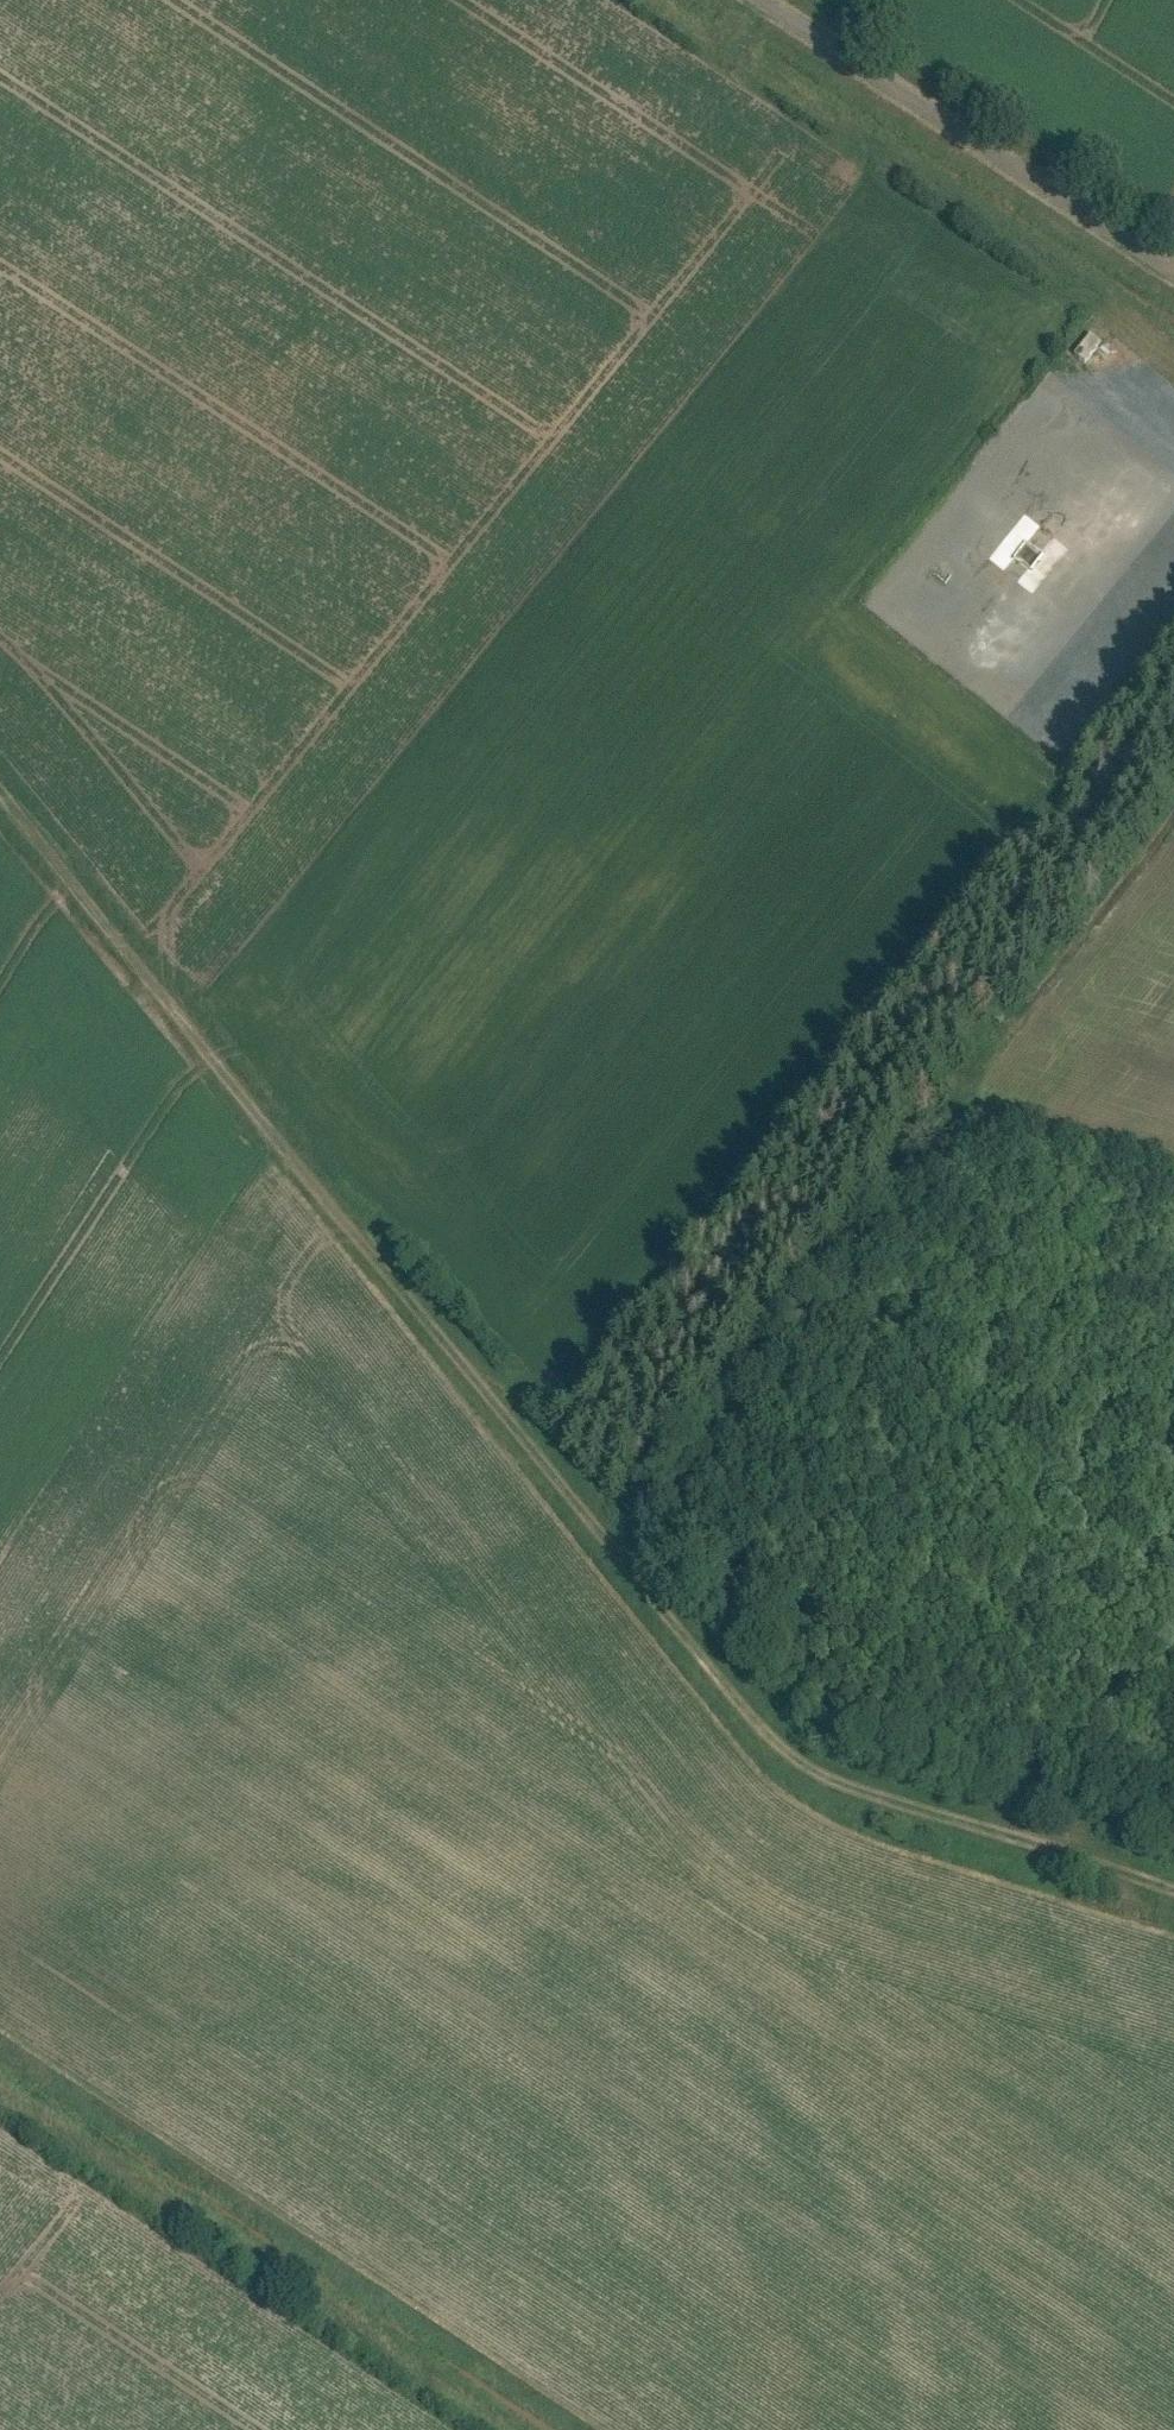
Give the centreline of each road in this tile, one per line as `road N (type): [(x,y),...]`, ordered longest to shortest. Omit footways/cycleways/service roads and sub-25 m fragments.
road 1 (track): [(1173,1883),(846,1777),(757,1732),(664,1630),(0,809)]
road 2 (unclassified): [(1173,265),(768,0)]

